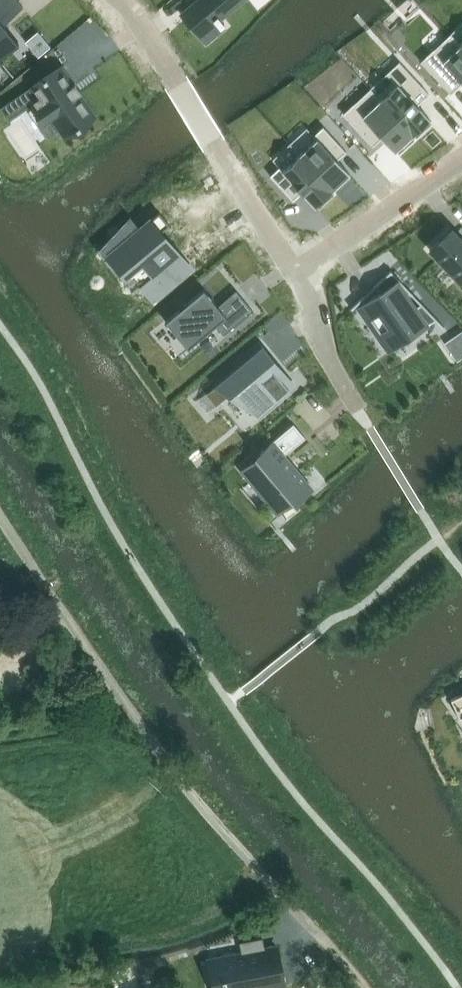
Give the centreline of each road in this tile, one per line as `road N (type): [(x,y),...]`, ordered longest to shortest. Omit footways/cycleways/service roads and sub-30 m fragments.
road 1 (unclassified): [(364,987),(134,719),(0,516)]
road 2 (residential): [(299,274),(123,0)]
road 3 (residential): [(299,274),(461,158)]
road 4 (residential): [(360,410),(315,329),(313,299),(299,274)]

